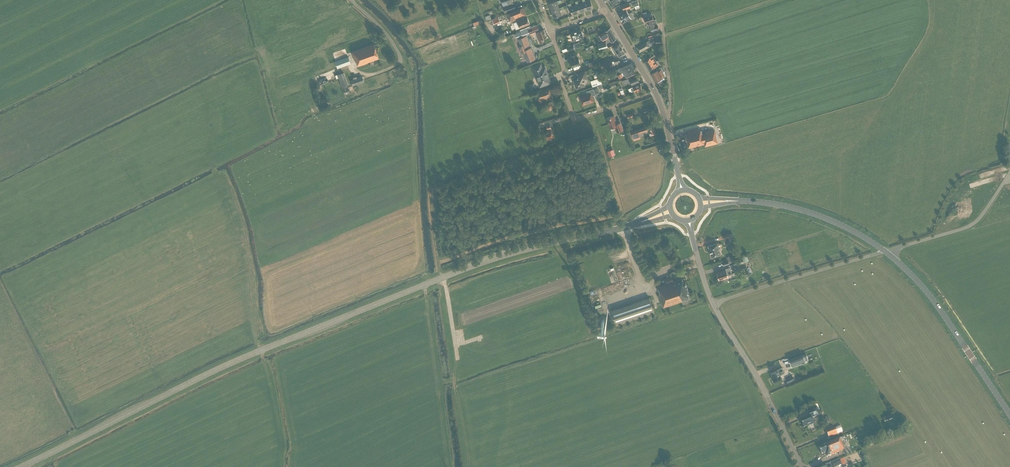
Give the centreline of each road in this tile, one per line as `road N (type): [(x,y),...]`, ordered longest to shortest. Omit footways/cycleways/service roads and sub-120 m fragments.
road 1 (secondary): [(21,466),(233,363),(464,269),(631,225)]
road 2 (secondary): [(1009,415),(935,302),(890,256),(832,221),(751,201)]
road 3 (tertiary): [(801,466),(713,303),(692,235)]
road 4 (residential): [(655,92),(574,121),(551,31)]

